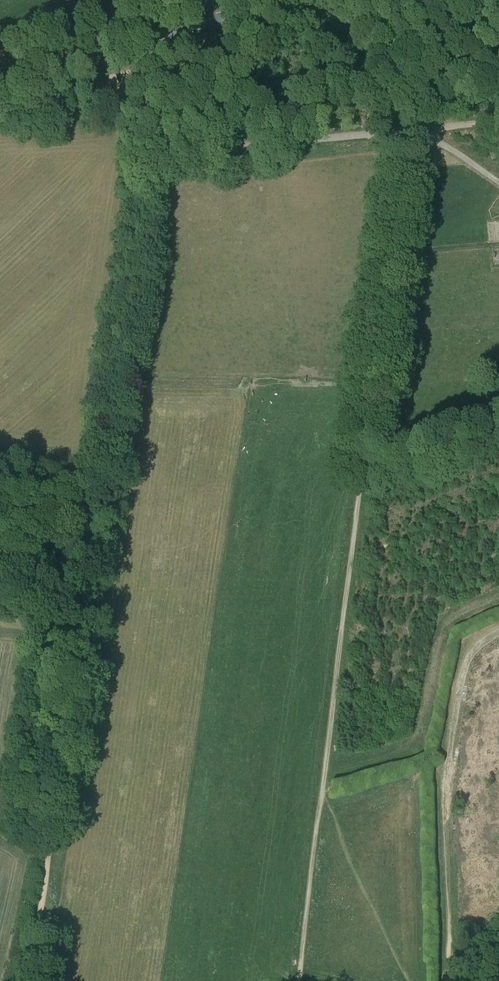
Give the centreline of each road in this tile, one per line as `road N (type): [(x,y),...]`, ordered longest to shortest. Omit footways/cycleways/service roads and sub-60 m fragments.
road 1 (track): [(158,123),(27,980)]
road 2 (track): [(409,131),(362,472)]
road 3 (track): [(362,472),(323,787)]
road 4 (secondary): [(0,82),(284,0)]
road 5 (track): [(409,131),(192,151),(166,142),(158,123)]
road 6 (track): [(323,787),(298,980)]

